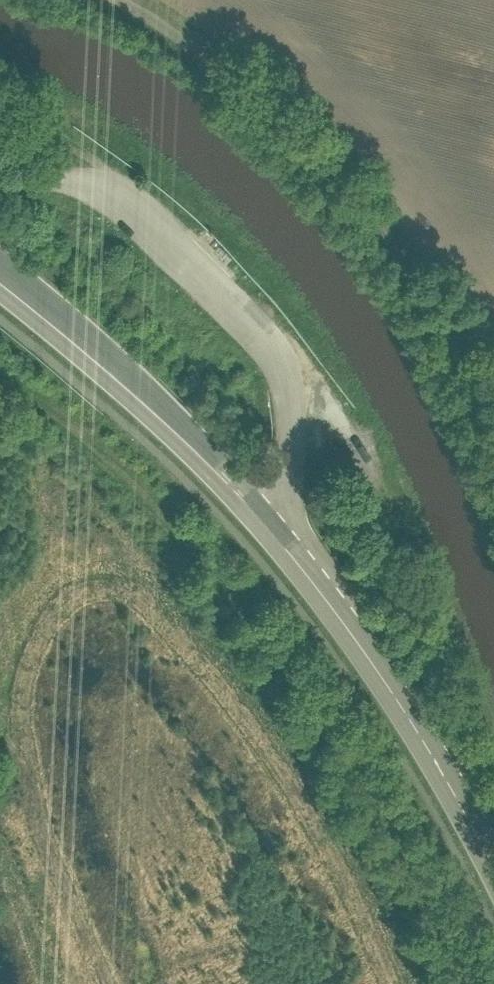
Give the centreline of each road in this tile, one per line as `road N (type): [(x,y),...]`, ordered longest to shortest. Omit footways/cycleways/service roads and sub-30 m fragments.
road 1 (track): [(466,983),(334,726),(202,548),(54,411),(0,373)]
road 2 (primary): [(0,278),(157,415),(272,534),(417,724),(493,866)]
road 3 (unclassified): [(121,0),(211,58),(302,136),(376,217),(434,301),(493,409)]

